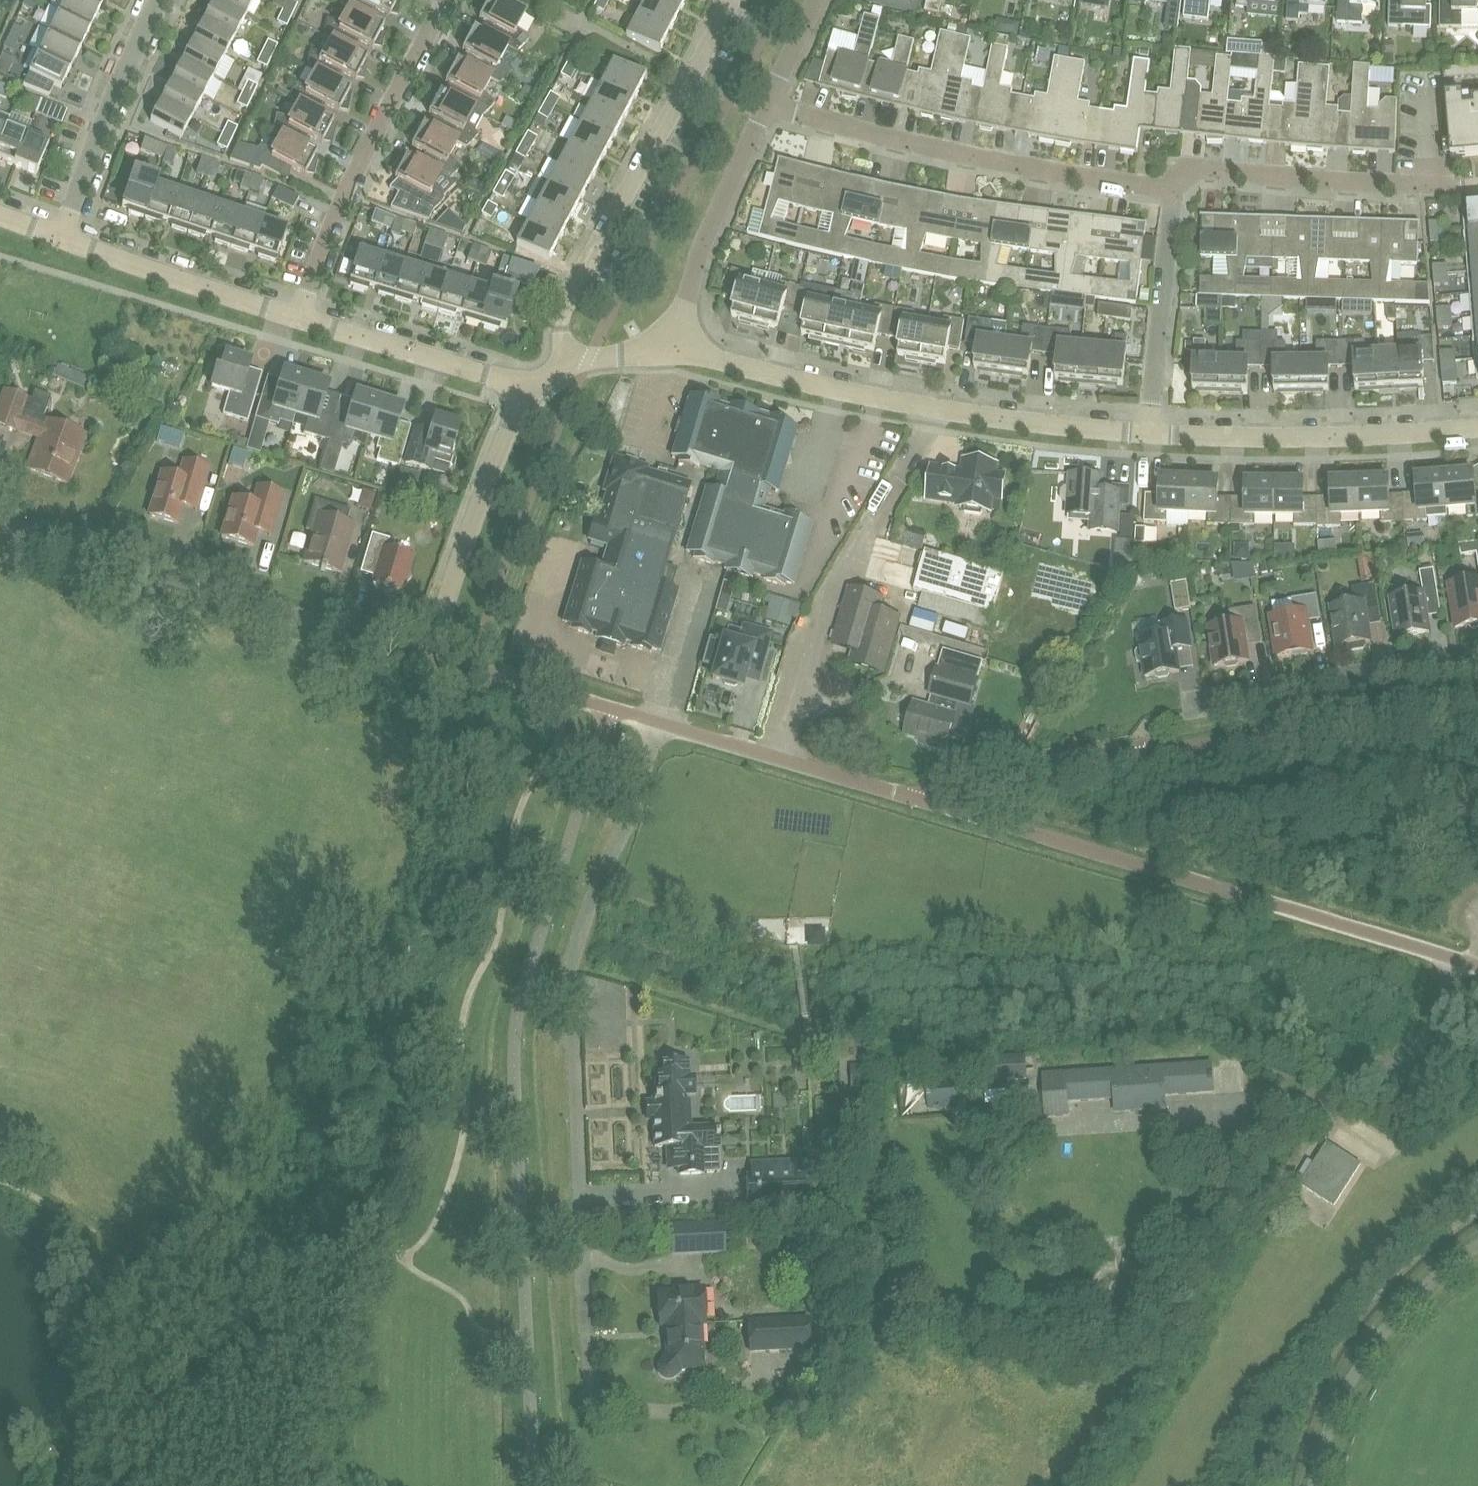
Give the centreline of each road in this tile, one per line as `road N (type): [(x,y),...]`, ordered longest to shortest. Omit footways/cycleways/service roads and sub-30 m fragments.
road 1 (residential): [(1477,969),(660,724)]
road 2 (residential): [(594,1402),(570,969),(660,724)]
road 3 (residential): [(1151,432),(940,408),(666,350)]
road 4 (residential): [(427,653),(0,528)]
road 5 (residential): [(1176,193),(953,157),(763,114)]
road 6 (residential): [(564,358),(564,308),(729,0)]
road 7 (residential): [(299,320),(354,173),(441,0)]
road 8 (residential): [(1477,428),(1322,438),(1151,432)]
road 9 (residential): [(1176,193),(1191,166),(1477,188)]
road 10 (residential): [(1193,703),(1477,657)]
road 11 (residential): [(427,653),(527,387)]
road 12 (residential): [(61,237),(160,0)]
road 13 (residential): [(666,350),(763,114)]
road 14 (residential): [(299,320),(61,237)]
road 15 (residential): [(660,724),(427,653)]
road 16 (residential): [(1151,432),(1176,193)]
road 17 (residential): [(527,387),(299,320)]
road 18 (residential): [(763,114),(815,0)]

